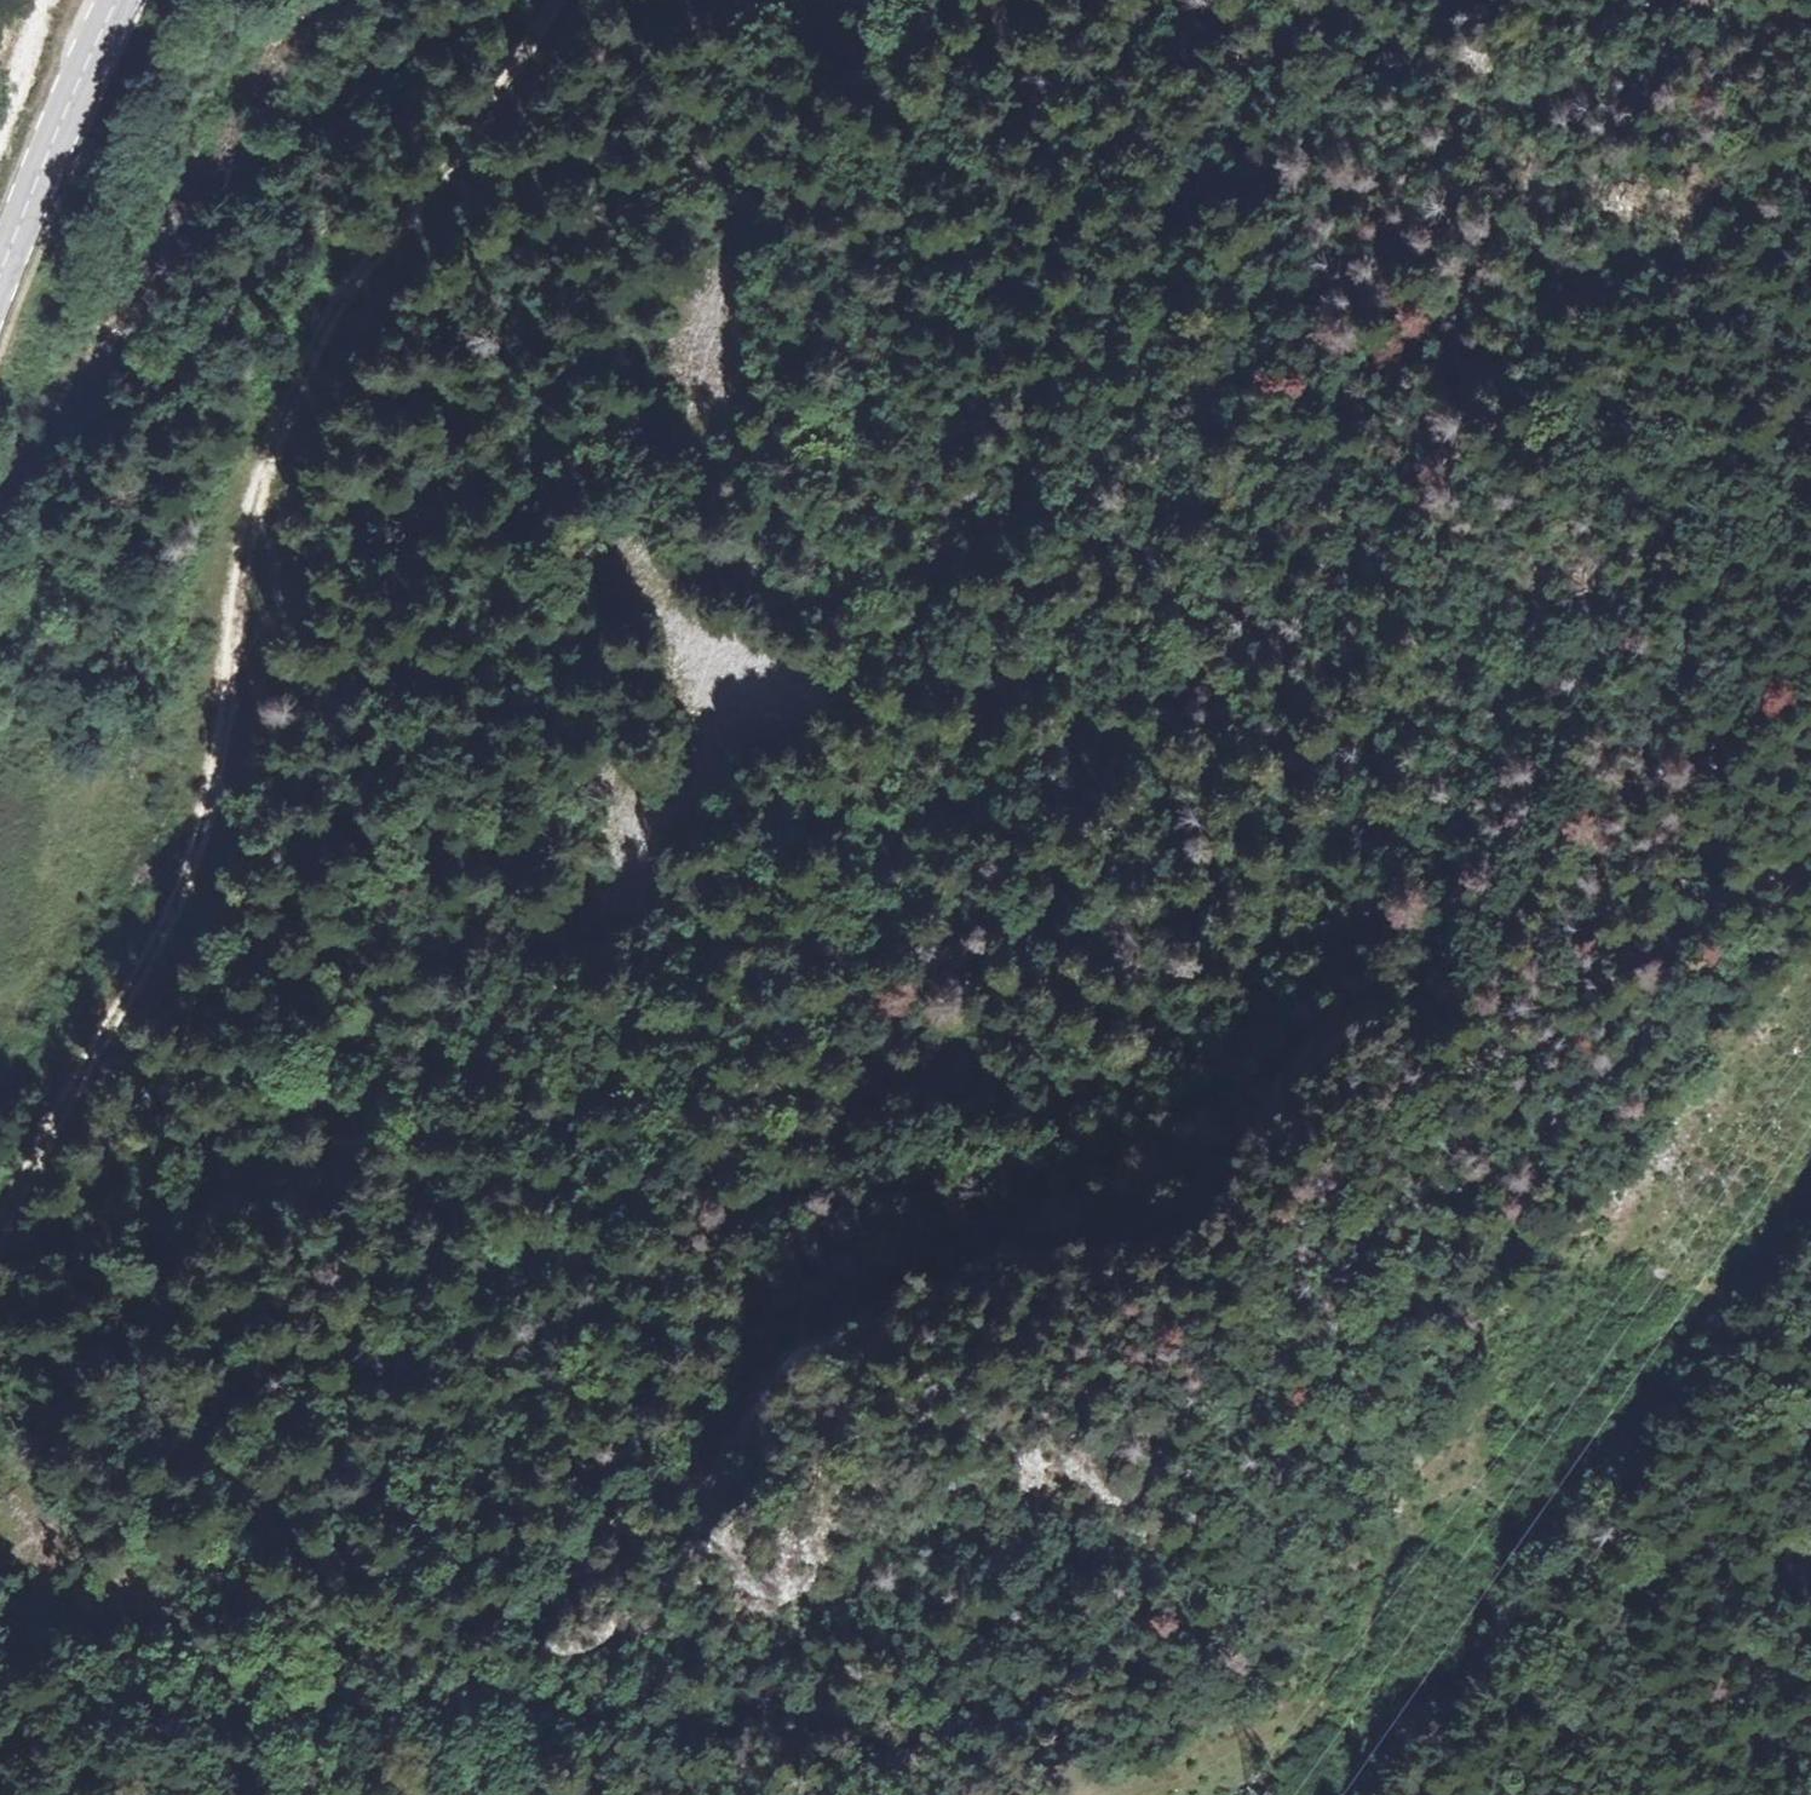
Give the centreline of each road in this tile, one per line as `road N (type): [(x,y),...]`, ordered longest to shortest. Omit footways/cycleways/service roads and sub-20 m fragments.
road 1 (track): [(0,1226),(65,1090),(188,875),(212,779),(240,543),(317,343),(358,270),(457,154),(557,0)]
road 2 (secondary): [(114,0),(0,276)]

